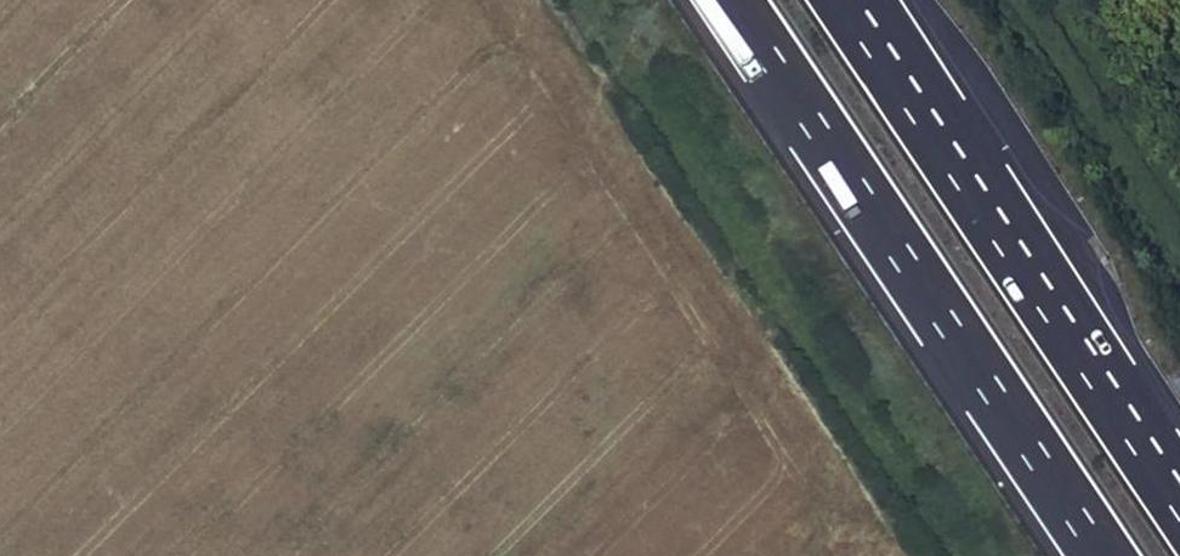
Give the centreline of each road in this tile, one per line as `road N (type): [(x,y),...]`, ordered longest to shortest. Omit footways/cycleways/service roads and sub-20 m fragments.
road 1 (motorway): [(733,0),(1104,555)]
road 2 (motorway): [(1179,500),(850,0)]

